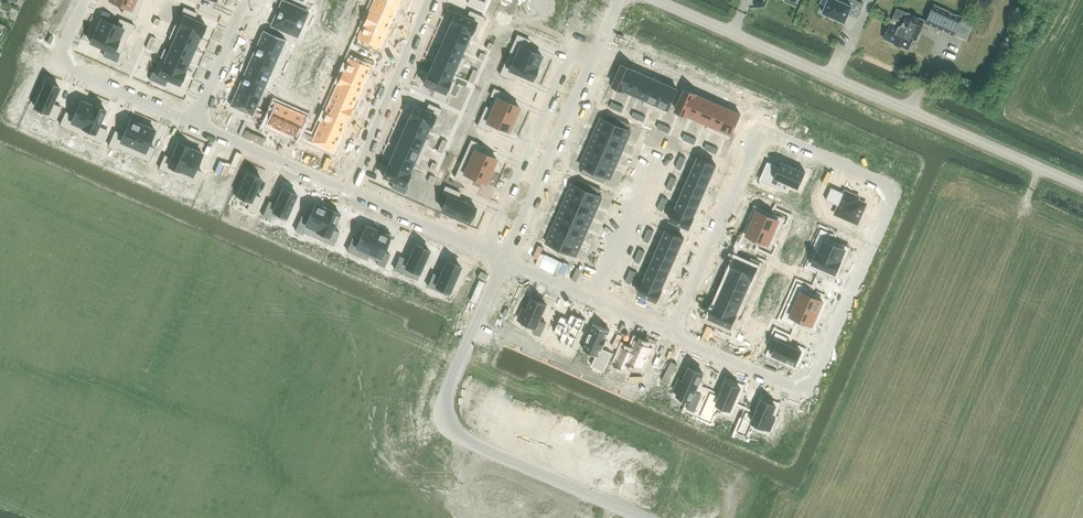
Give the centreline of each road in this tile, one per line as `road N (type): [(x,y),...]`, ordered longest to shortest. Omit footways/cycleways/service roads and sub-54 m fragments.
road 1 (residential): [(672,332),(803,391),(895,185),(764,127)]
road 2 (unclassified): [(1082,187),(653,0)]
road 3 (residential): [(504,257),(613,11),(625,0)]
road 4 (residential): [(672,332),(764,127)]
road 5 (residential): [(482,248),(572,46)]
road 6 (residential): [(157,517),(245,320)]
road 7 (residential): [(348,187),(430,0)]
road 8 (residential): [(504,257),(672,332)]
road 9 (residential): [(19,430),(93,264)]
road 10 (residential): [(93,264),(97,255),(245,320)]
road 11 (residential): [(193,119),(348,187)]
road 12 (residential): [(245,320),(400,388)]
road 13 (residential): [(504,257),(443,407)]
road 14 (residential): [(348,187),(482,248)]
road 15 (residential): [(59,60),(193,119)]
road 16 (residential): [(342,517),(400,388)]
road 17 (residential): [(193,119),(246,0)]

